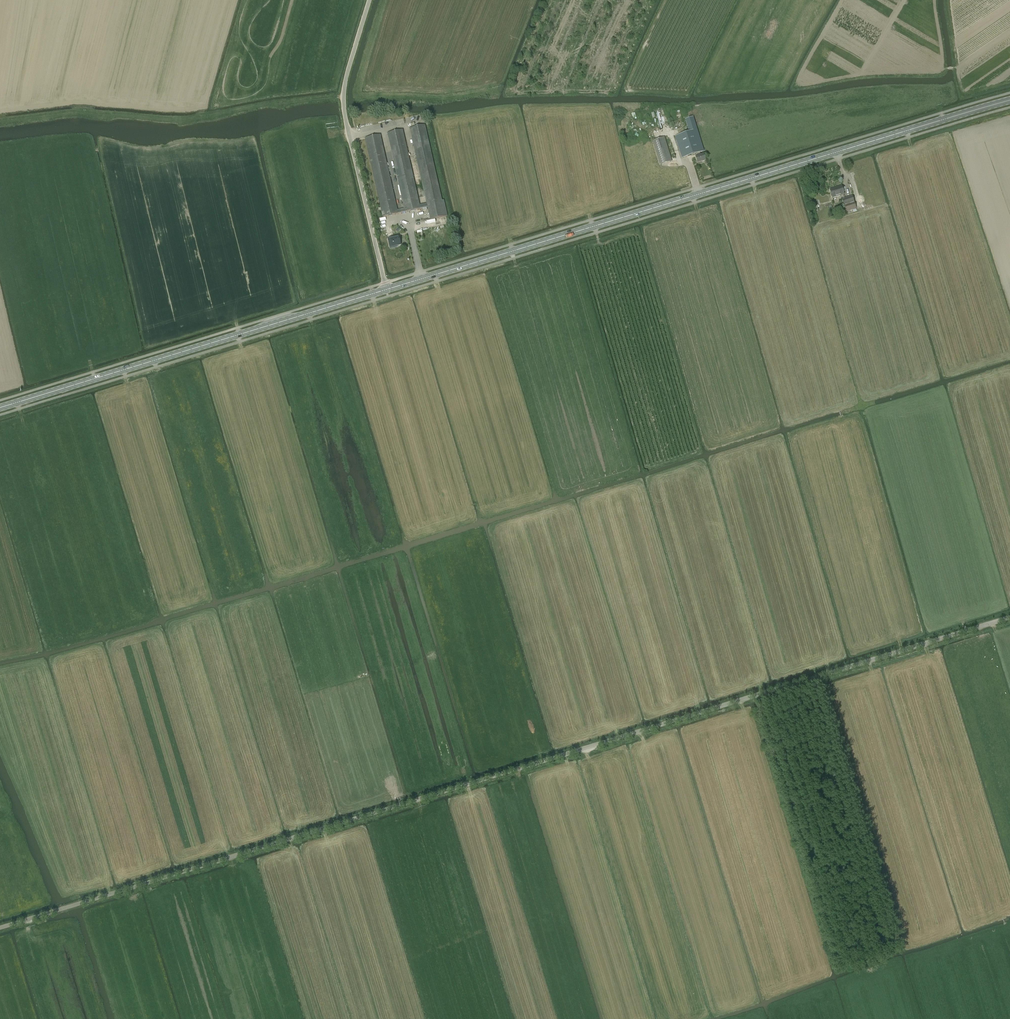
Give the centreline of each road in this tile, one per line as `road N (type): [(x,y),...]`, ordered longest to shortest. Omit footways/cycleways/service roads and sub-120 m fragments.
road 1 (unclassified): [(0,932),(1009,618)]
road 2 (primary): [(386,289),(1009,100)]
road 3 (primary): [(0,410),(386,289)]
road 4 (track): [(0,121),(80,113),(183,120),(343,96)]
road 5 (unclassified): [(386,289),(343,96),(370,0)]

